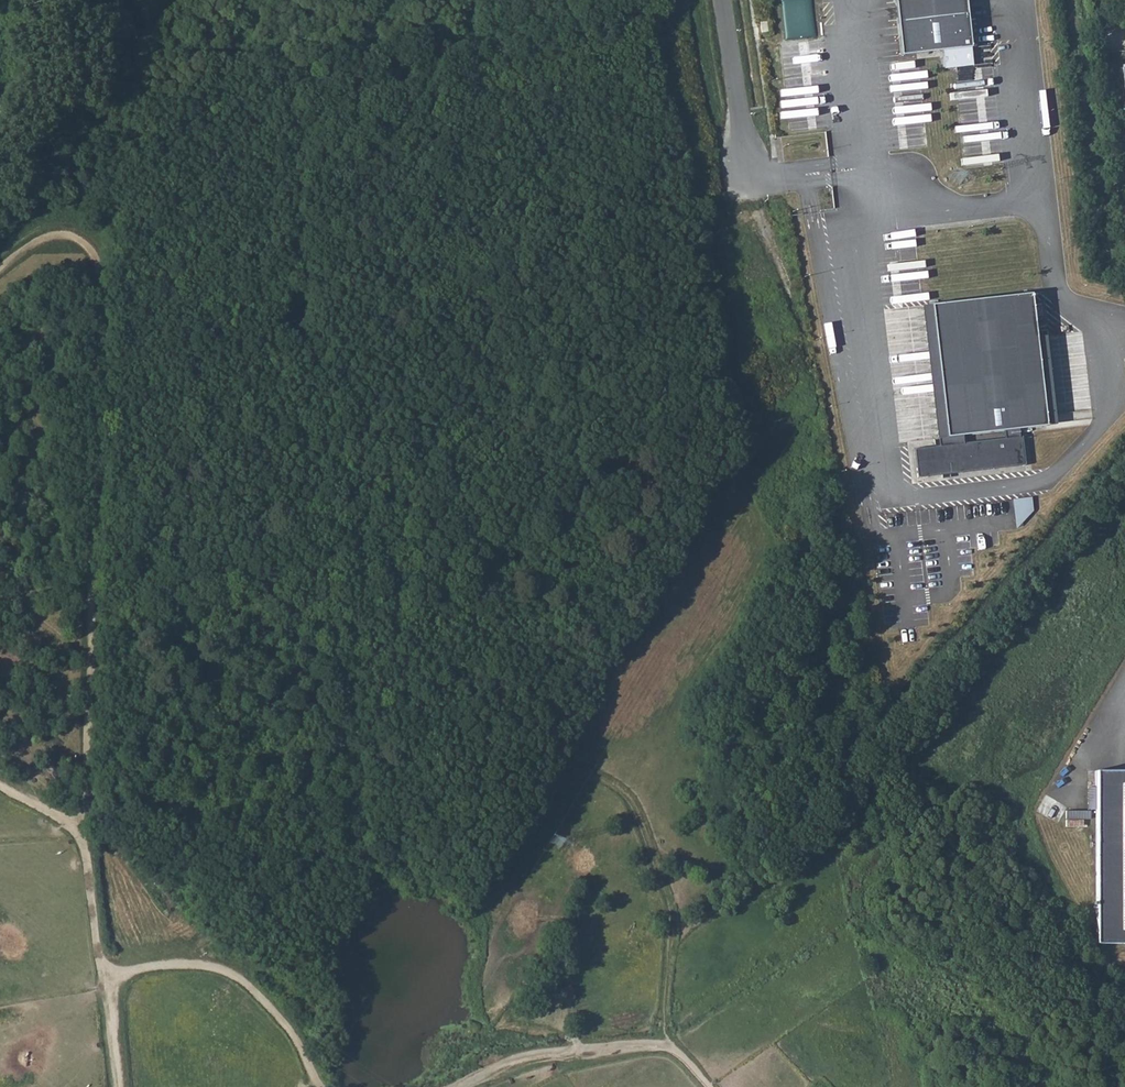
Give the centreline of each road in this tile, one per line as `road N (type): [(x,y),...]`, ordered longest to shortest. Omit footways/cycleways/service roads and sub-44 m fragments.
road 1 (track): [(123,1086),(111,986),(121,973),(164,966),(222,969),(250,986),(286,1028),(318,1086)]
road 2 (track): [(470,1086),(518,1059),(646,1044),(670,1050),(706,1086)]
road 3 (track): [(111,986),(98,964),(80,837),(0,786)]
road 4 (unclassified): [(721,0),(750,177)]

